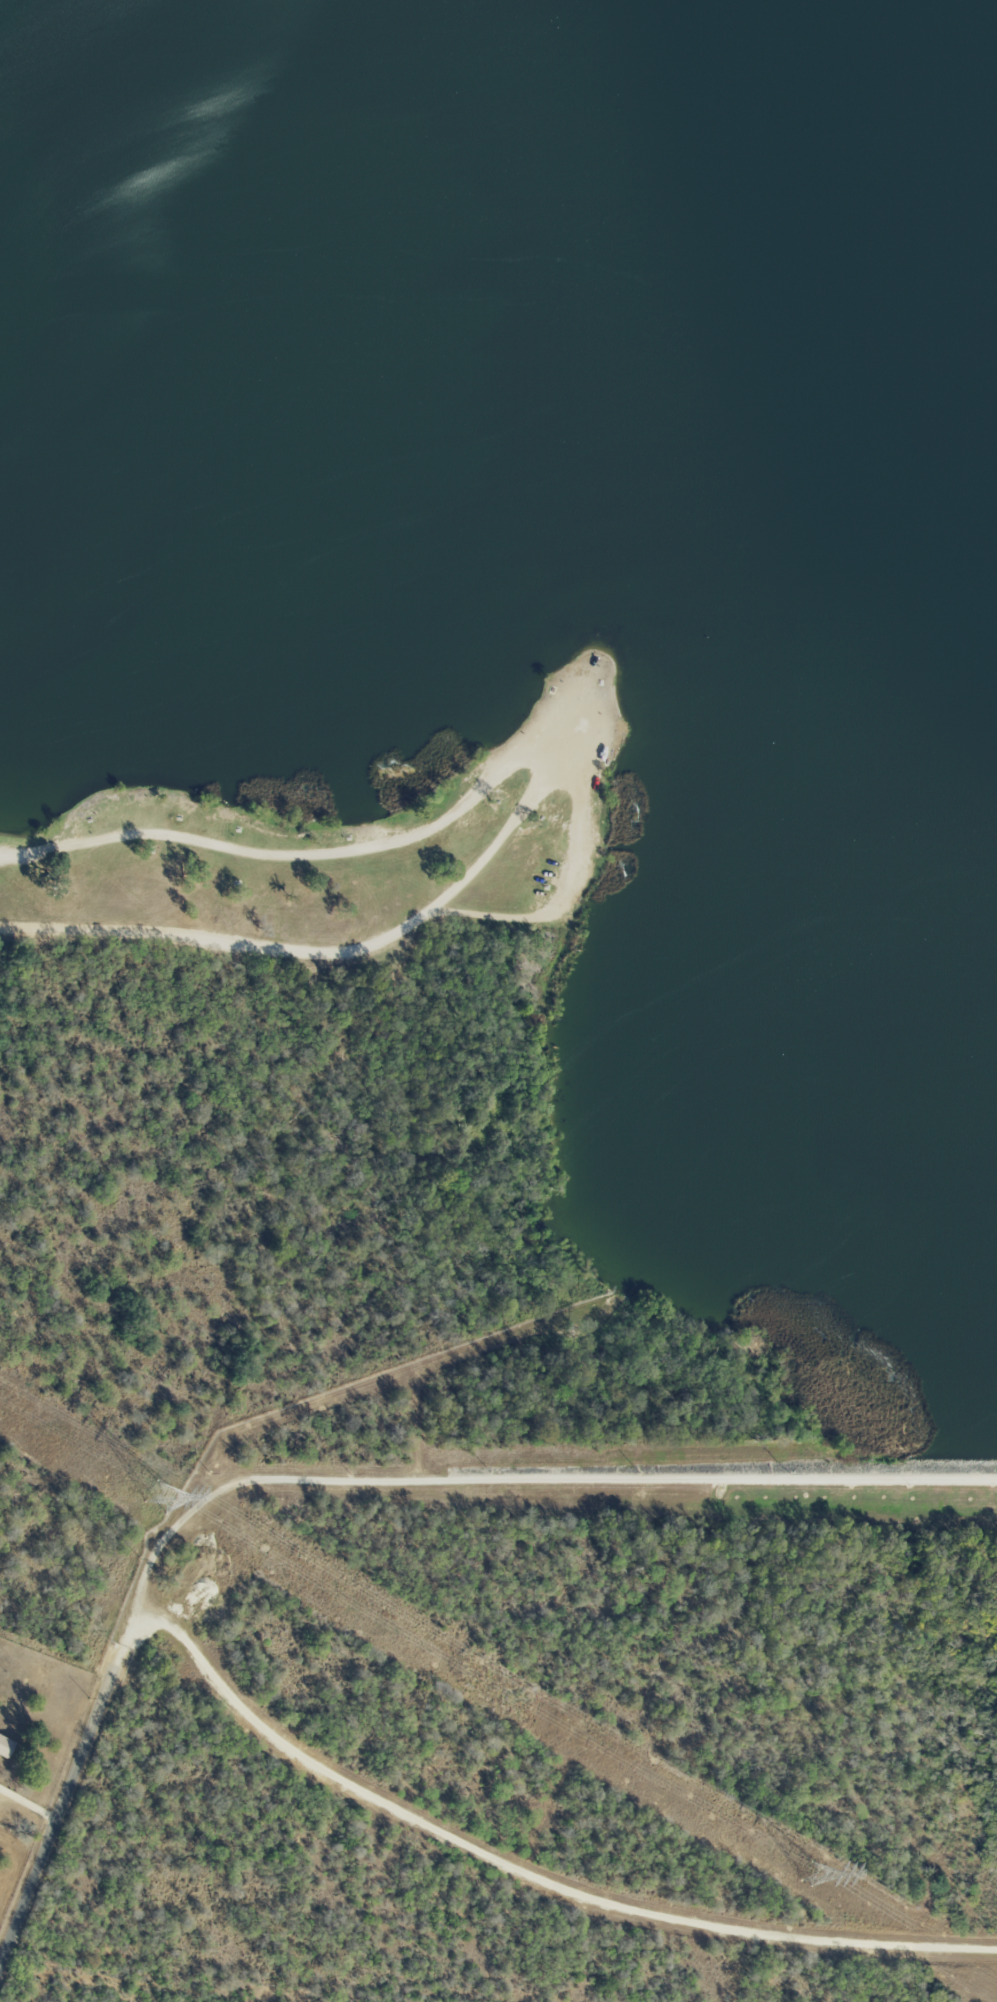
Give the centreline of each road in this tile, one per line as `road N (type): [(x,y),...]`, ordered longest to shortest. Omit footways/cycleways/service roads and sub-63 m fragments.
road 1 (residential): [(0,1961),(119,1651)]

